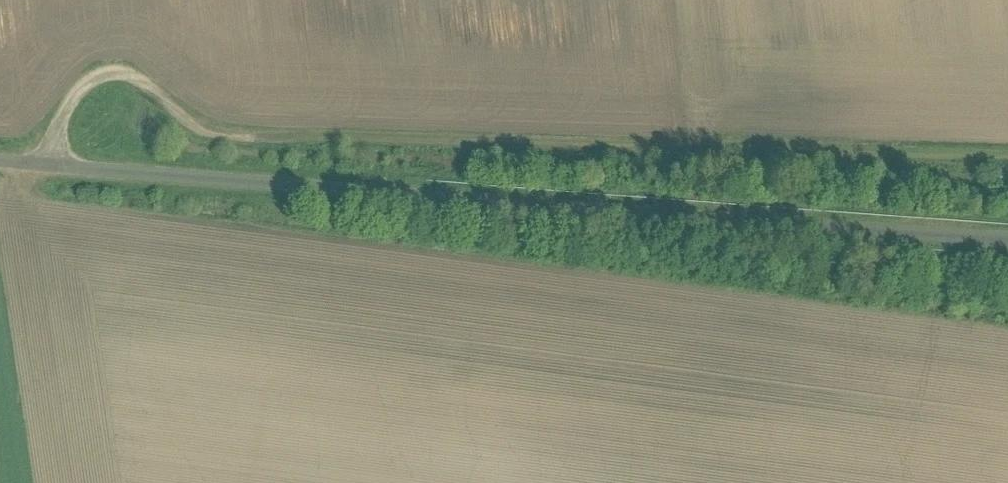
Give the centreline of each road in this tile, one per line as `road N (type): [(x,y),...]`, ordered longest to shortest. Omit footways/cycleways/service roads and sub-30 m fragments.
road 1 (track): [(52,165),(72,103),(120,72),(156,84),(204,128),(249,135),(1007,153)]
road 2 (unclassified): [(1007,245),(0,161)]

